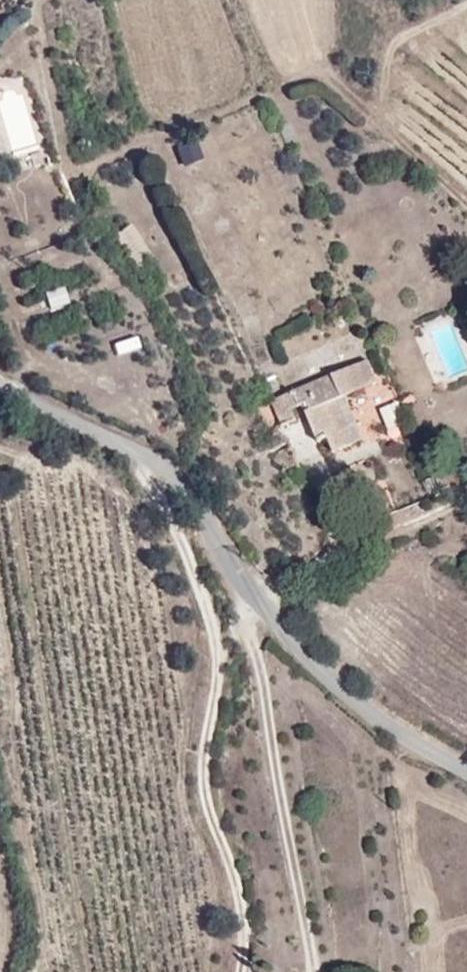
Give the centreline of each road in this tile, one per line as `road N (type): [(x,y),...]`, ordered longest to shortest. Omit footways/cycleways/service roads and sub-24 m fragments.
road 1 (unclassified): [(466,772),(385,725),(284,636),(177,478),(0,387)]

